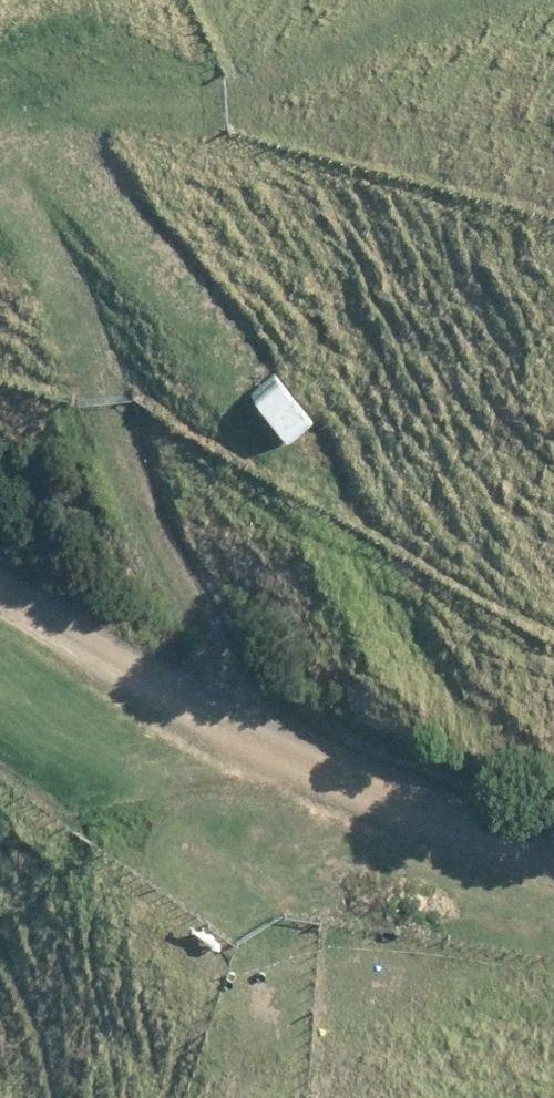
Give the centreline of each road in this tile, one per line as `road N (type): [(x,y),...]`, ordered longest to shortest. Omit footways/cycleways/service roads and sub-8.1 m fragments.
road 1 (track): [(343,785),(239,687),(0,175)]
road 2 (unclassified): [(0,600),(219,740),(553,856)]
road 3 (track): [(0,117),(224,99),(466,0)]

